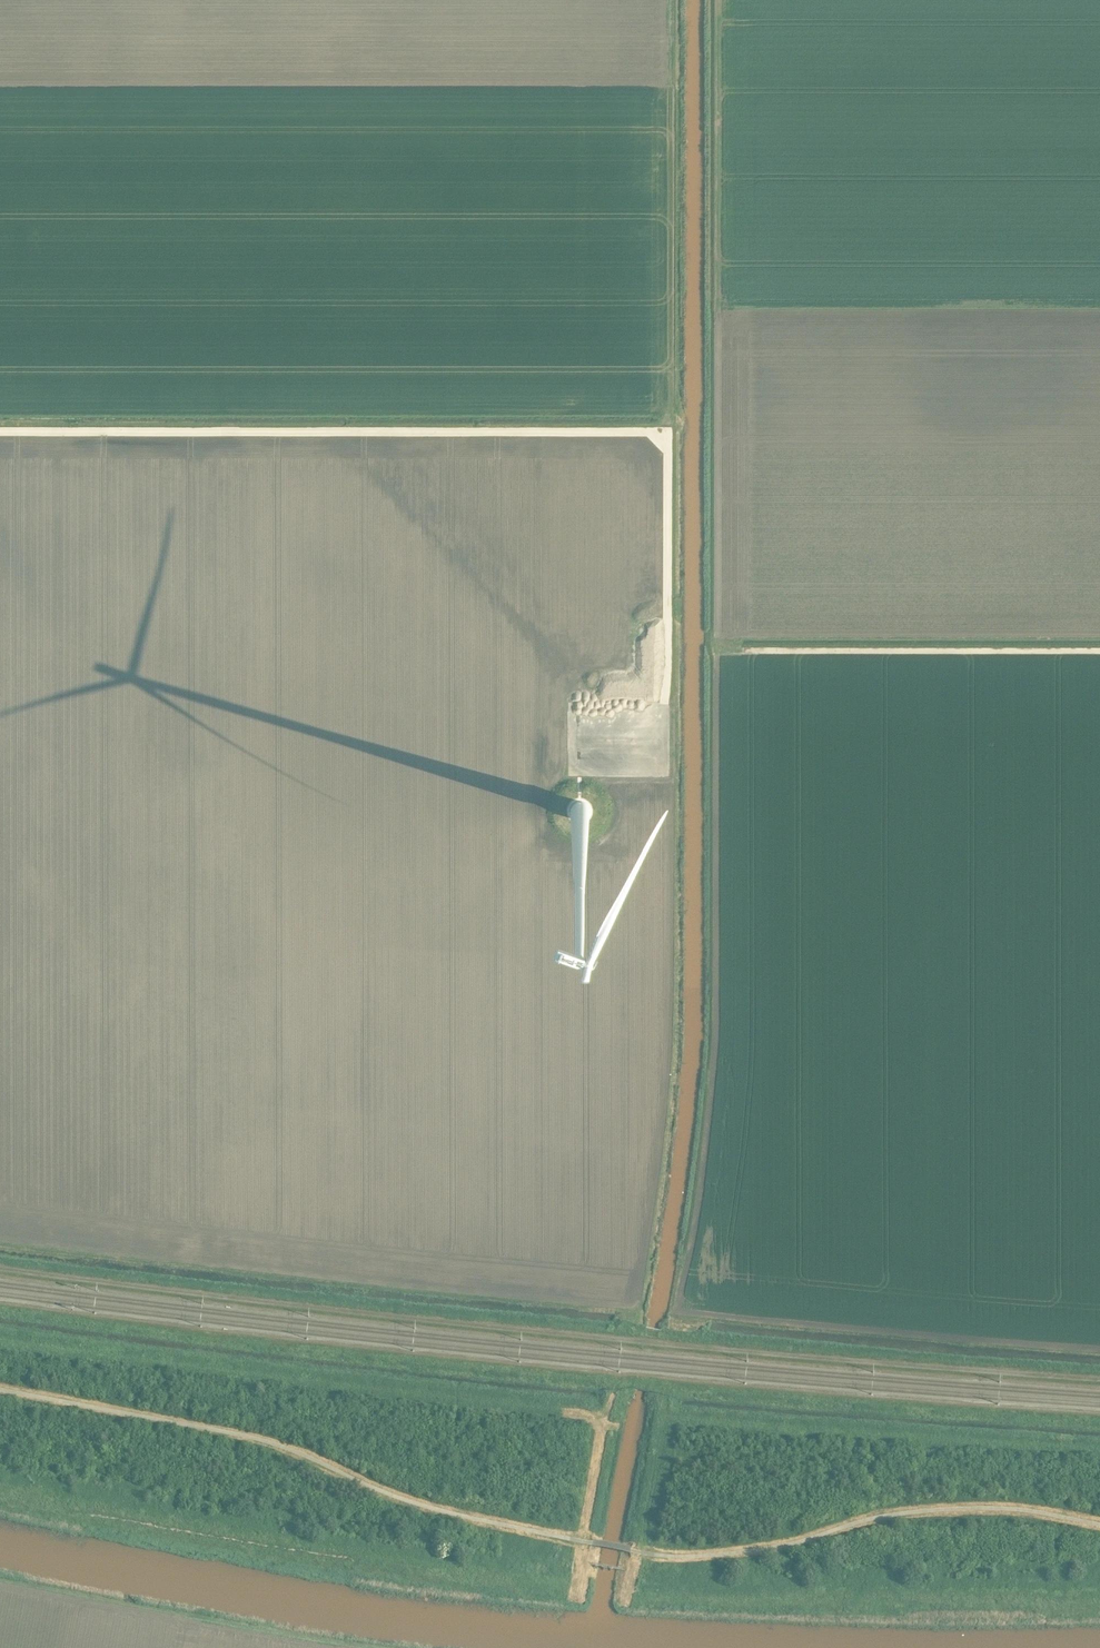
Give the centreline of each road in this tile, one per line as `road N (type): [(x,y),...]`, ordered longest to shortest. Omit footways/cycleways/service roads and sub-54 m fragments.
road 1 (track): [(1099,1420),(518,1370),(0,1309)]
road 2 (track): [(1099,1378),(415,1319),(0,1270)]
road 3 (track): [(665,1384),(640,1551)]
road 4 (track): [(616,1380),(586,1541)]

